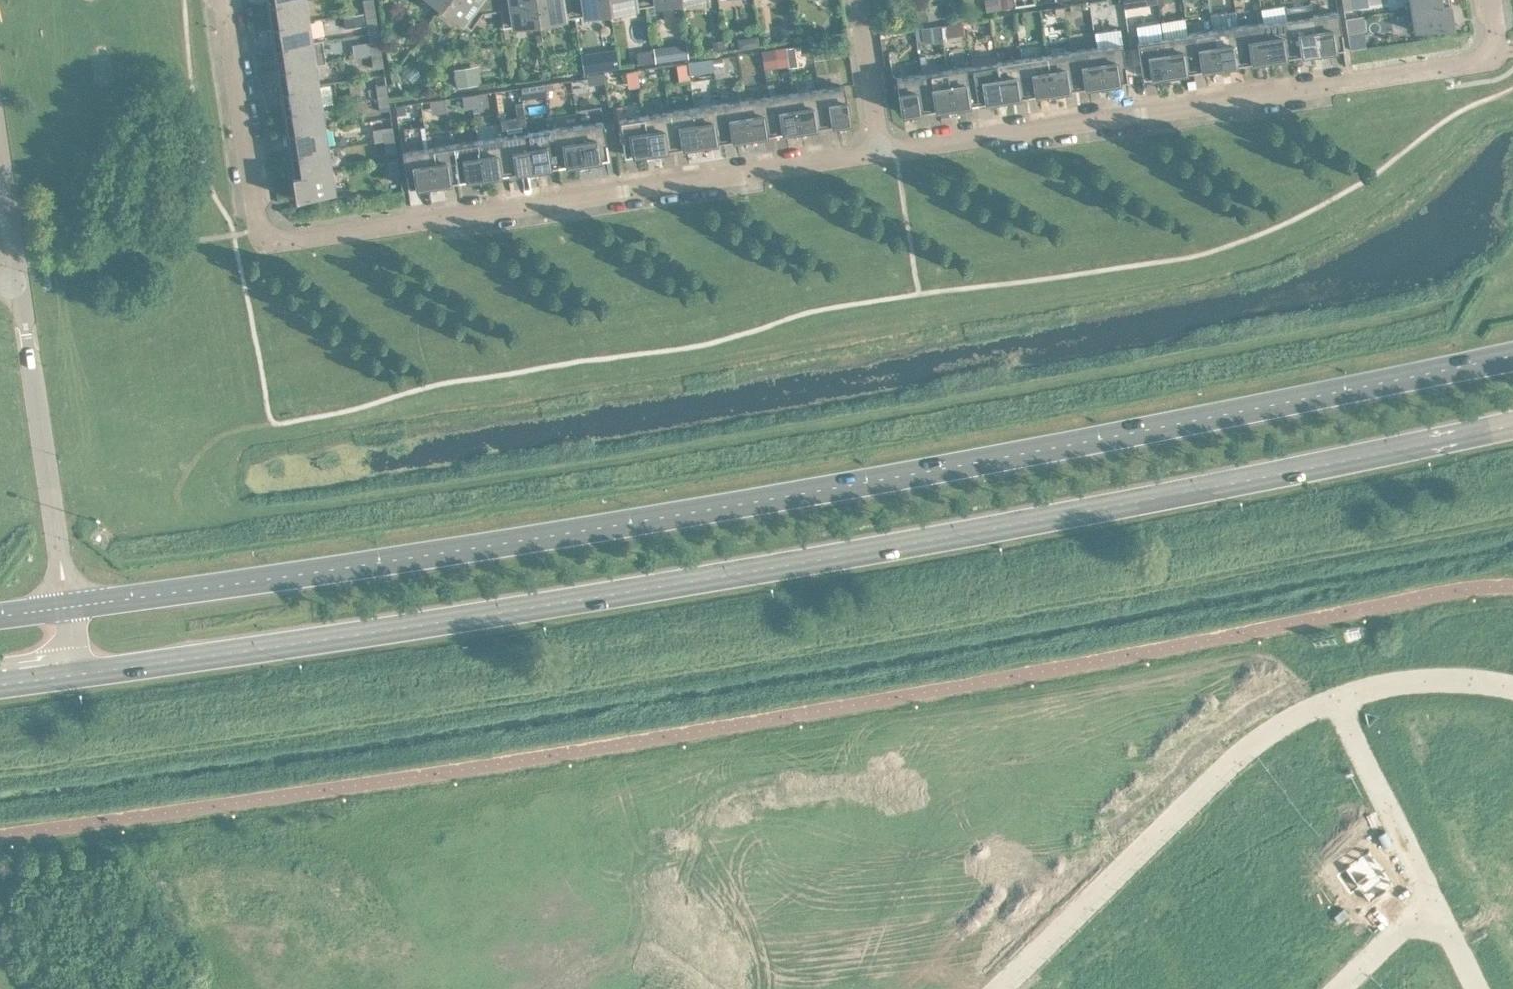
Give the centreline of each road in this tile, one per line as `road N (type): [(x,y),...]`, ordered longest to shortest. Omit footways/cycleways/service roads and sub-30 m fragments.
road 1 (secondary): [(0,676),(378,627),(1202,489),(1512,420)]
road 2 (secondary): [(1512,353),(381,560),(65,601)]
road 3 (residential): [(223,0),(258,235),(880,142)]
road 4 (residential): [(880,142),(1469,54),(1495,47),(1488,0)]
road 5 (residential): [(999,988),(1252,741),(1340,698)]
road 6 (residential): [(65,601),(13,278)]
road 7 (residential): [(1432,897),(1340,698)]
road 8 (residential): [(1340,698),(1404,680),(1512,686)]
road 9 (residential): [(880,142),(858,0)]
road 10 (residential): [(1432,897),(1337,988)]

